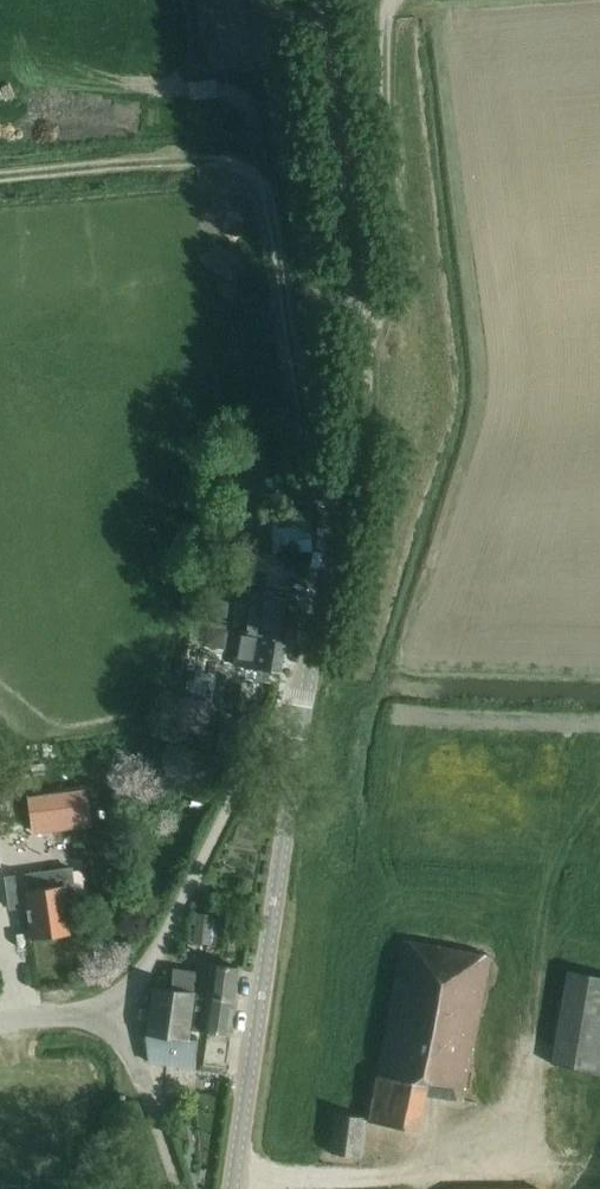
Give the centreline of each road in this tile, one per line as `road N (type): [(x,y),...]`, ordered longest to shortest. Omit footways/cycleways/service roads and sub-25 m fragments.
road 1 (unclassified): [(306,673),(359,394),(346,187),(319,0)]
road 2 (track): [(335,541),(315,491),(274,202),(252,165),(0,183)]
road 3 (unclassified): [(234,1188),(306,673)]
road 4 (unclassified): [(118,1014),(151,970),(255,753),(306,673)]
road 5 (unclassified): [(180,1188),(118,1014)]

